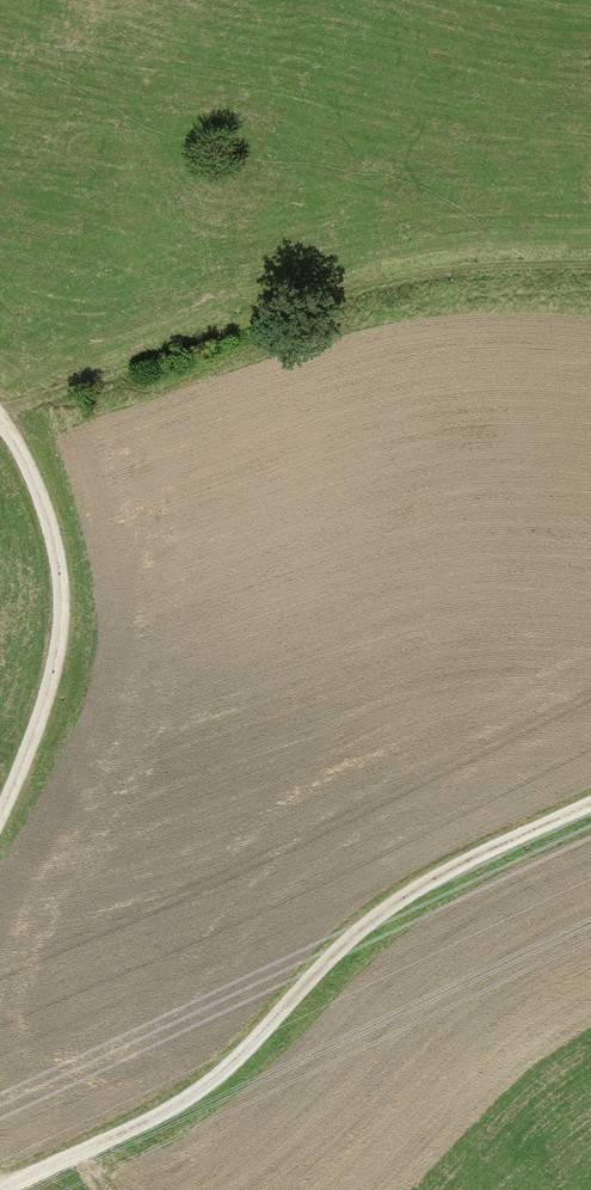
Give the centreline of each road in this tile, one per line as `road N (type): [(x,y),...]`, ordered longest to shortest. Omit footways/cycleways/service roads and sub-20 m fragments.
road 1 (track): [(590,806),(441,873),(333,951),(224,1078),(83,1150),(0,1176)]
road 2 (track): [(590,266),(419,271),(299,298),(0,404)]
road 3 (track): [(0,805),(38,714),(57,636),(54,567),(26,473),(0,432)]

